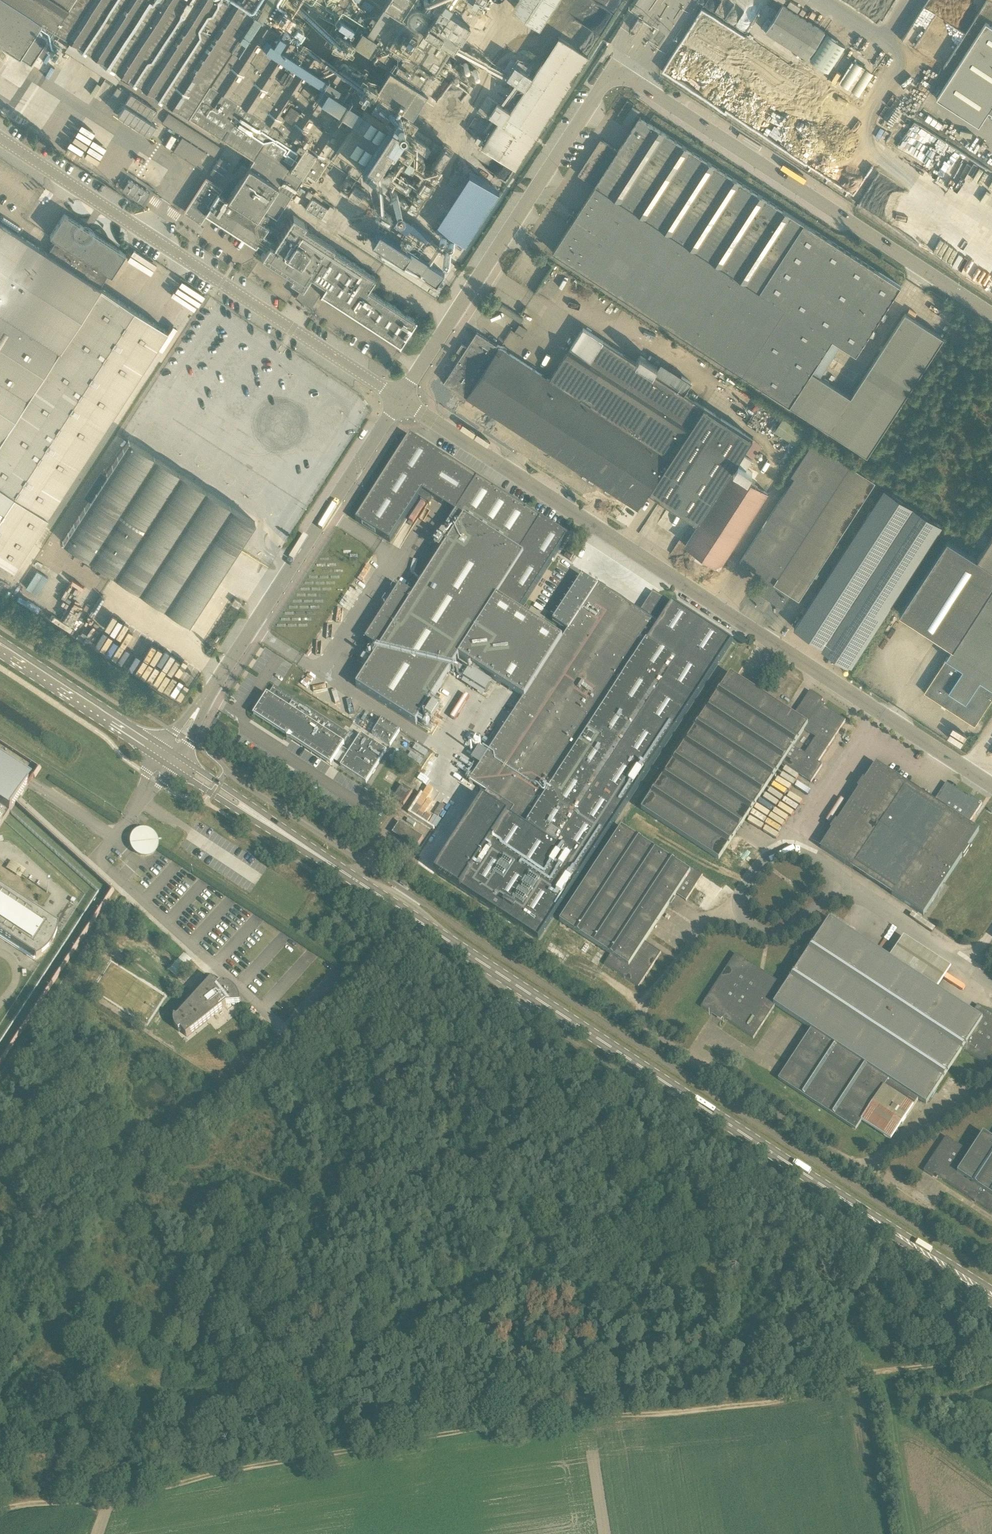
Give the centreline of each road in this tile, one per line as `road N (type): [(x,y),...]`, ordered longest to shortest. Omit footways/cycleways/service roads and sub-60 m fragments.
road 1 (track): [(0,1510),(101,1501),(576,1415),(749,1404)]
road 2 (unclassified): [(991,783),(402,401)]
road 3 (secondary): [(991,1296),(435,933)]
road 4 (unclassified): [(402,401),(0,139)]
road 5 (unclassified): [(991,315),(624,78)]
road 6 (unclassified): [(649,1020),(868,1172),(991,1094)]
road 7 (unclassified): [(402,401),(600,91),(624,78)]
road 8 (unclassified): [(207,699),(402,401)]
road 9 (secondary): [(172,767),(435,933)]
road 10 (secondary): [(435,933),(179,757)]
road 11 (track): [(749,1404),(827,1379),(991,1360)]
road 12 (secondary): [(163,747),(0,640)]
road 13 (secondary): [(0,655),(156,757)]
road 14 (unclassified): [(832,873),(969,969)]
road 15 (unclassified): [(832,873),(808,917),(784,933),(757,929),(728,907)]
road 16 (unclassified): [(649,1020),(728,907)]
road 17 (unclassified): [(728,907),(774,857),(801,855),(832,873)]

